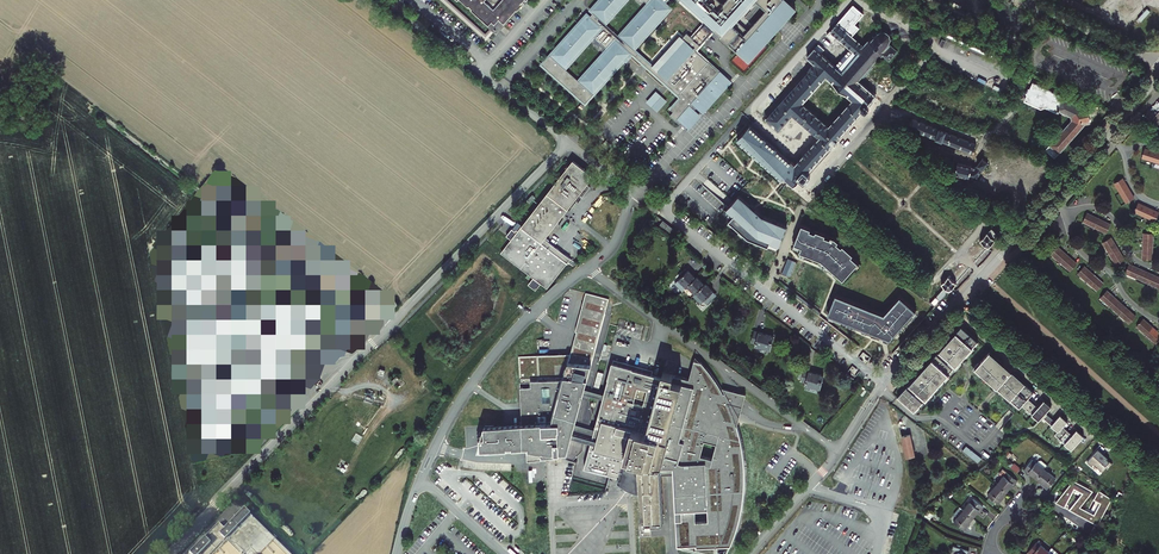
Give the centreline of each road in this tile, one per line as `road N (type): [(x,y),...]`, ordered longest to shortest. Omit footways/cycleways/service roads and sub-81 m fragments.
road 1 (residential): [(569,142),(883,385),(1051,198)]
road 2 (residential): [(569,142),(168,553)]
road 3 (residential): [(390,0),(569,142)]
road 4 (residential): [(1158,320),(1081,251),(1068,220)]
road 5 (residential): [(1068,215),(1104,210),(1132,256),(1158,269)]

